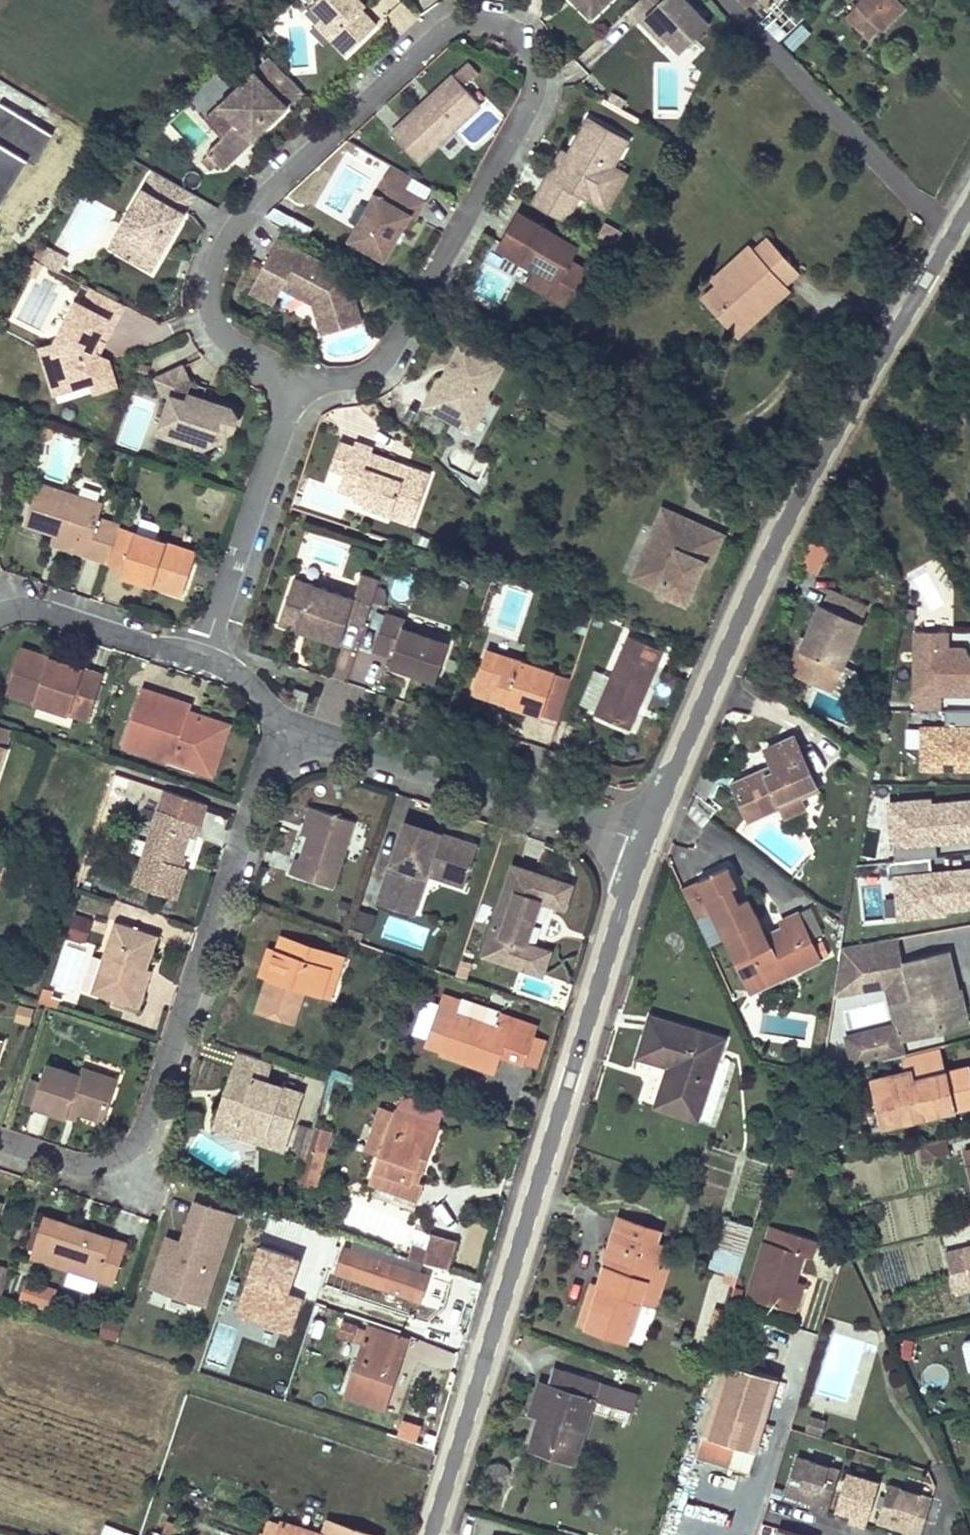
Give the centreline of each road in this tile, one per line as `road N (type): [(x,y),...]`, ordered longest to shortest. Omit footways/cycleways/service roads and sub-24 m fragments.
road 1 (residential): [(290,377),(343,380),(381,364),(533,85),(529,49),(496,22),(467,18),(435,36),(231,230),(206,292),(216,327),(244,351)]
road 2 (residential): [(641,842),(727,627),(814,458),(969,196)]
road 3 (residential): [(429,1534),(641,842)]
road 4 (residential): [(0,1138),(83,1166),(119,1159),(141,1130),(278,730)]
road 5 (residential): [(641,842),(278,730)]
road 6 (residential): [(200,656),(290,377)]
road 7 (residential): [(200,656),(43,610),(0,615)]

